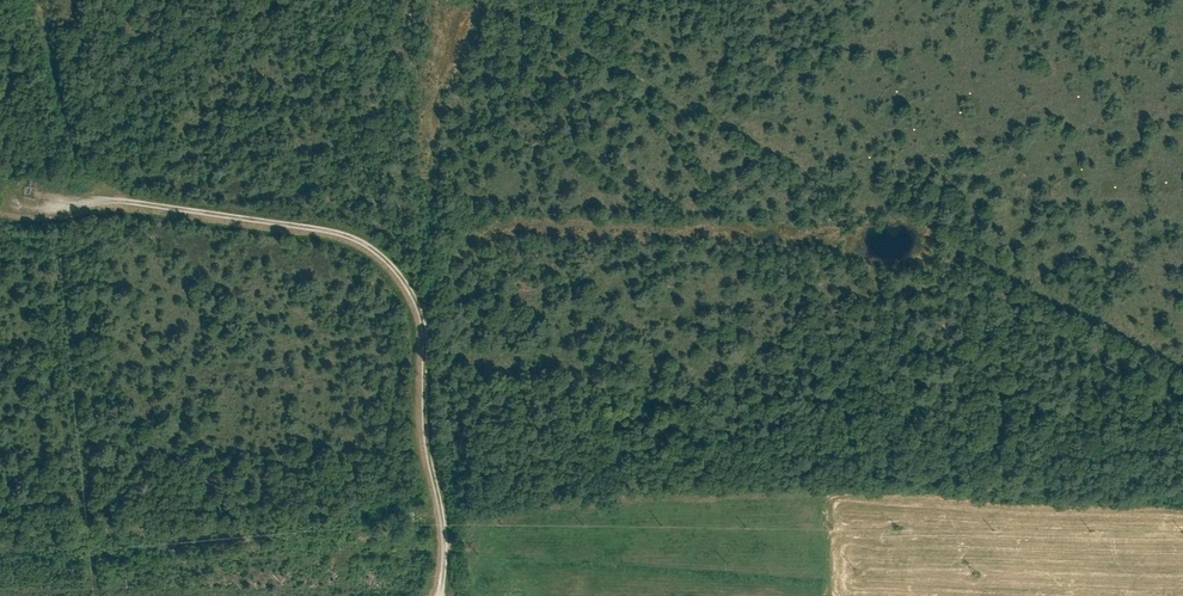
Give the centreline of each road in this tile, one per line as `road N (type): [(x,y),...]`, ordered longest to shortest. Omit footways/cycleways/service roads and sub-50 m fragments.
road 1 (track): [(441,595),(443,512),(426,434),(430,350),(426,317),(400,273),(365,241),(331,232),(108,197),(53,203),(22,196)]
road 2 (track): [(400,273),(458,9)]

